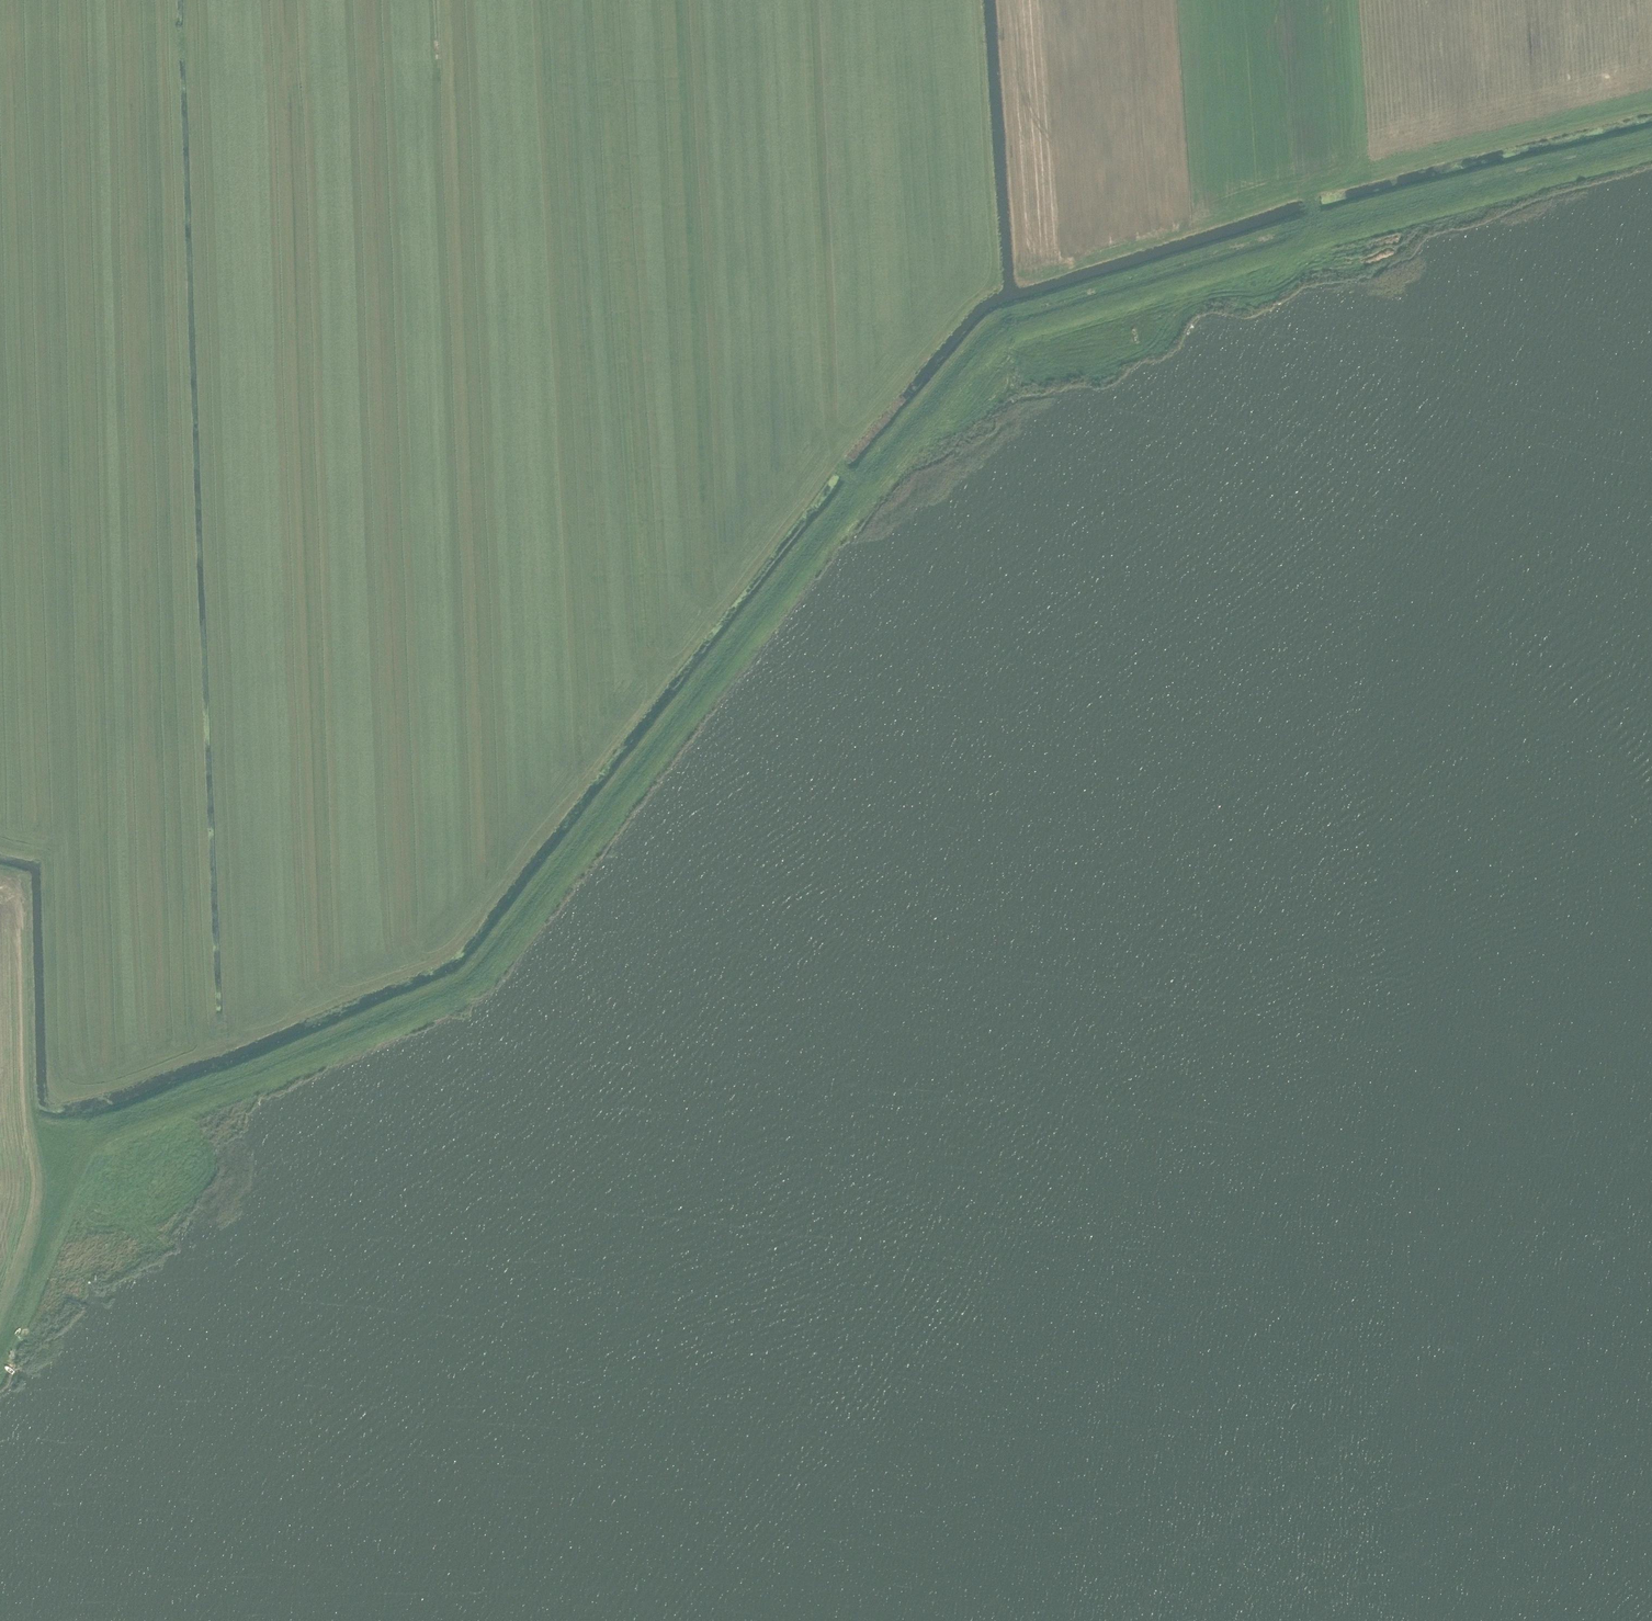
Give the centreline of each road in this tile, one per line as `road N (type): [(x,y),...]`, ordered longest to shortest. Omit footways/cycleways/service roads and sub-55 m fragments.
road 1 (track): [(0,871),(17,881),(27,901),(31,1112),(41,1118),(48,1182),(0,1302)]

